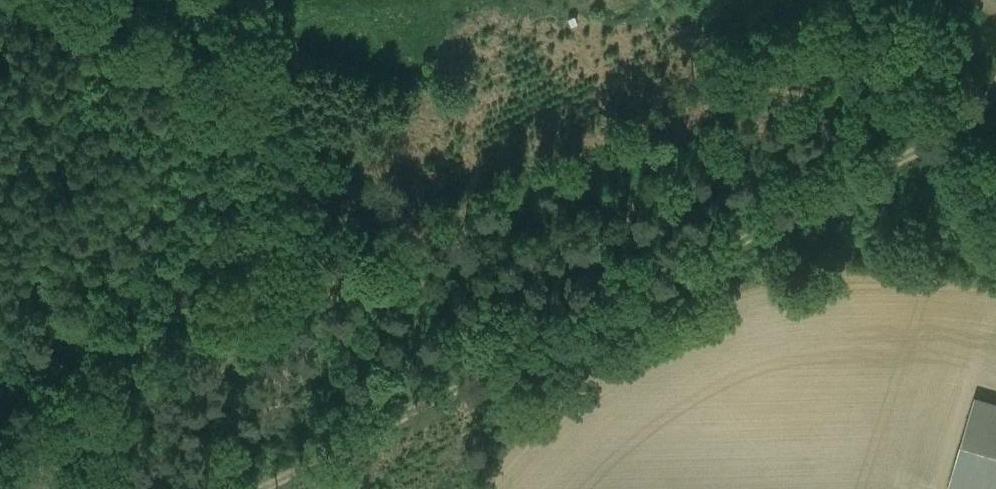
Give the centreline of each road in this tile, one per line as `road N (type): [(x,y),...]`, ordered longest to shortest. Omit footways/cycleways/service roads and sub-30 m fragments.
road 1 (track): [(995,103),(933,143),(264,488)]

